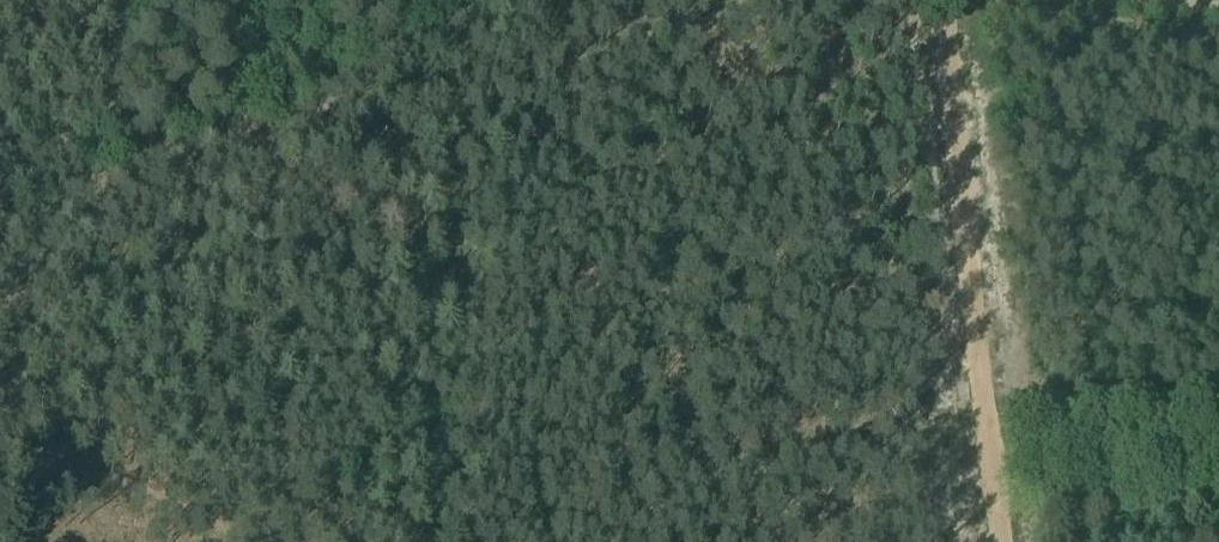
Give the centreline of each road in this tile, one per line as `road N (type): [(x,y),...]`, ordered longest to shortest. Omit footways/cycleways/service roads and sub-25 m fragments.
road 1 (track): [(6,460),(13,333),(31,273),(77,187),(325,110),(464,24),(536,0)]
road 2 (track): [(1002,541),(945,0)]
road 3 (track): [(987,453),(807,456),(762,469),(608,541)]
road 4 (track): [(255,541),(168,492),(6,460)]
road 5 (track): [(1218,14),(1082,0)]

